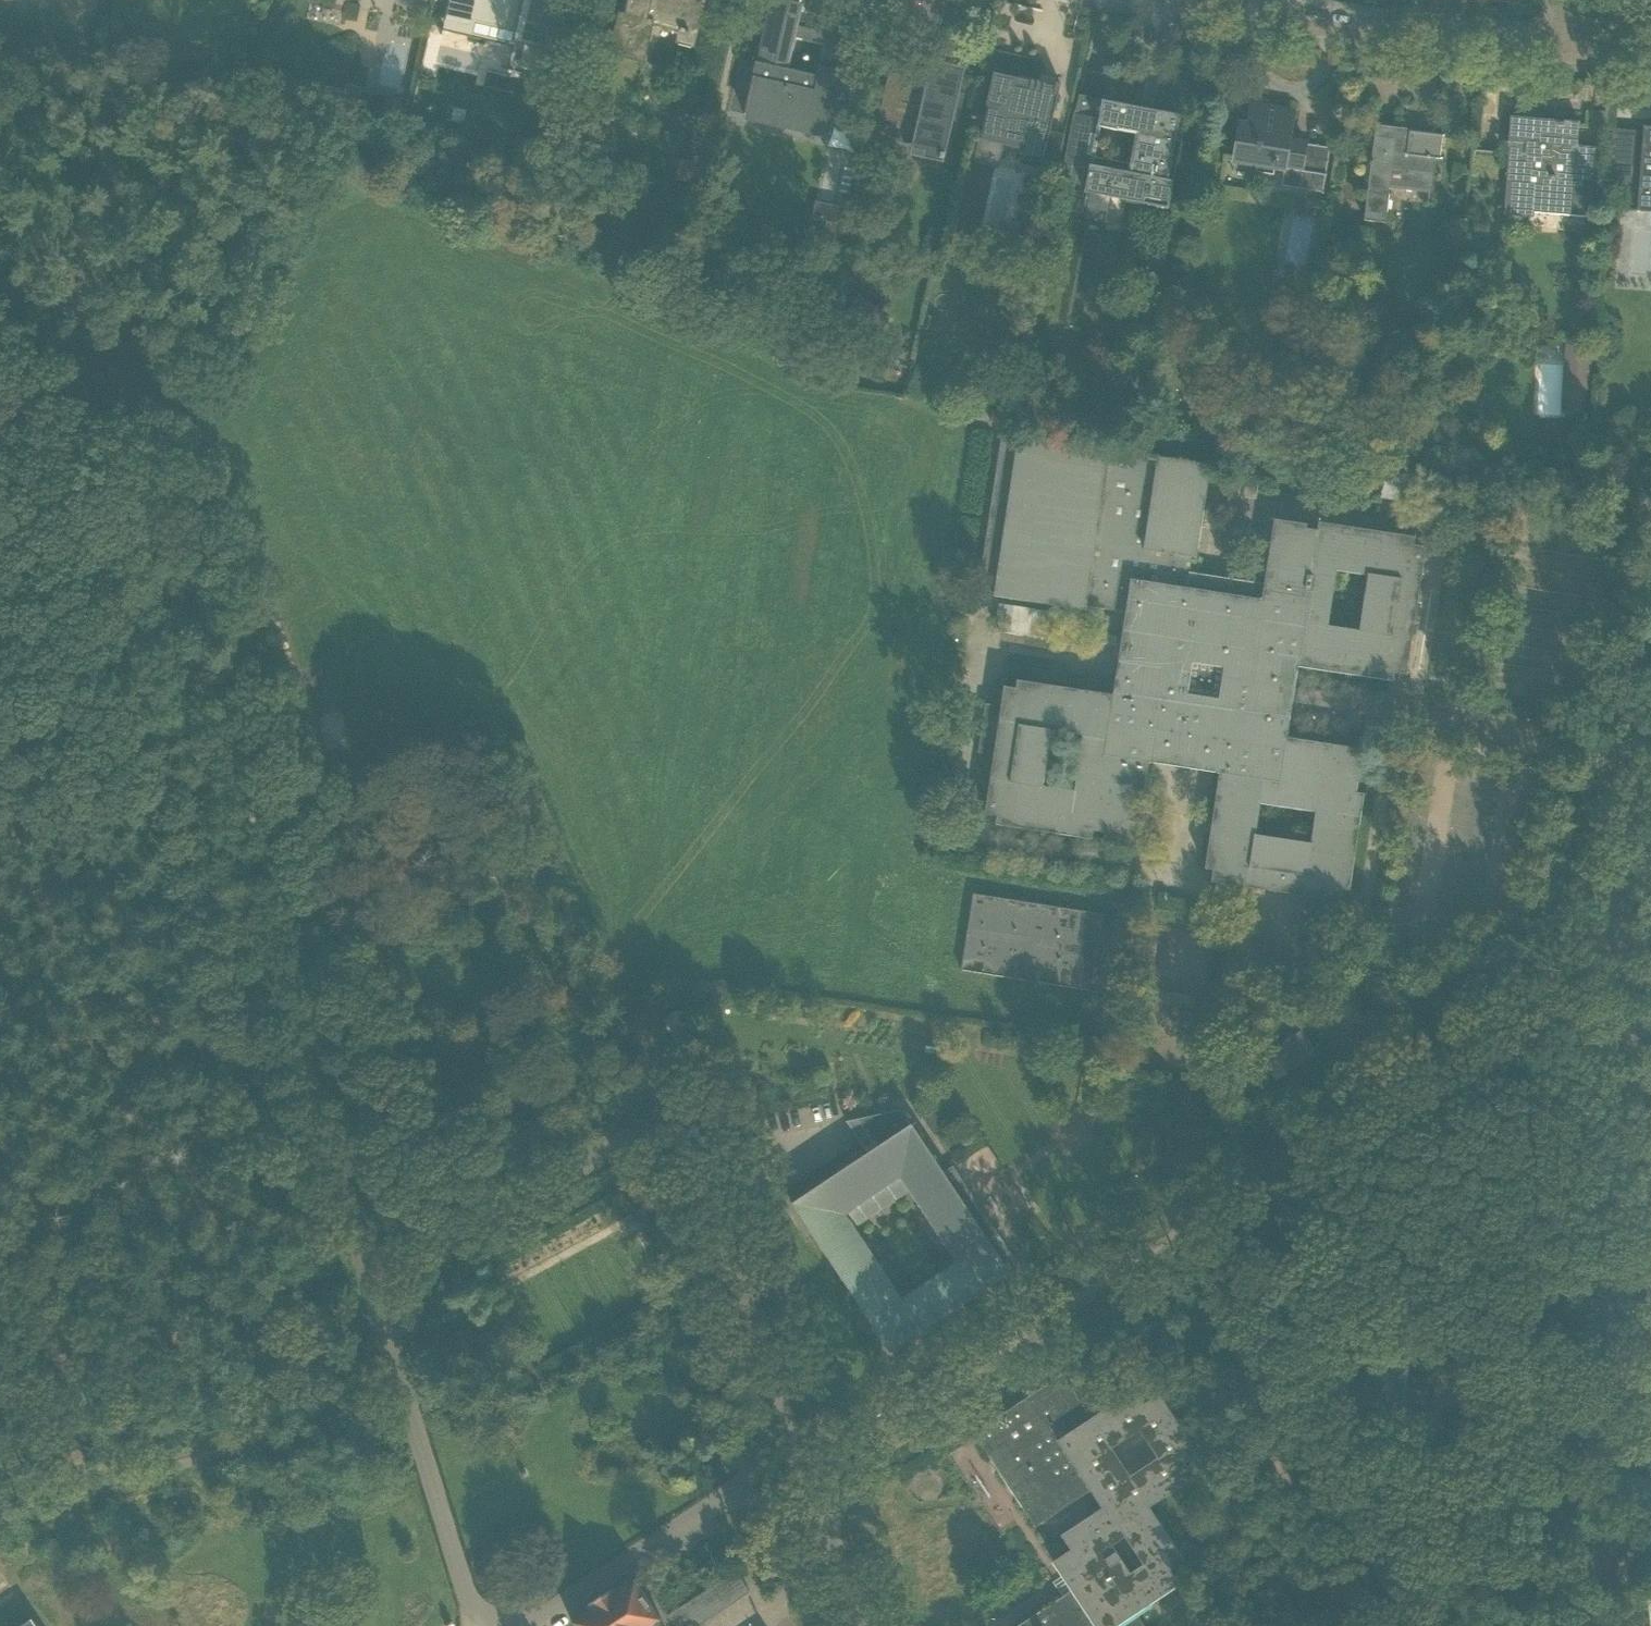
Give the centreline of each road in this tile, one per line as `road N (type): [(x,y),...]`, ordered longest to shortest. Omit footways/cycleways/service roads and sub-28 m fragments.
road 1 (residential): [(371,1280),(130,507),(101,465),(0,384)]
road 2 (residential): [(1542,993),(803,1467)]
road 3 (unclassified): [(1604,1625),(1606,981),(1623,893),(1650,818)]
road 4 (residential): [(784,1407),(694,1145),(669,1130),(648,1132),(371,1280)]
road 5 (track): [(0,1523),(118,1477),(414,1411)]
road 6 (residential): [(498,1622),(465,1590),(371,1280)]
road 7 (residential): [(1564,46),(1323,22),(1224,1)]
road 8 (residential): [(498,1622),(541,1615),(734,1491)]
road 9 (track): [(0,850),(72,816),(212,774)]
road 10 (track): [(0,1353),(48,1499)]

